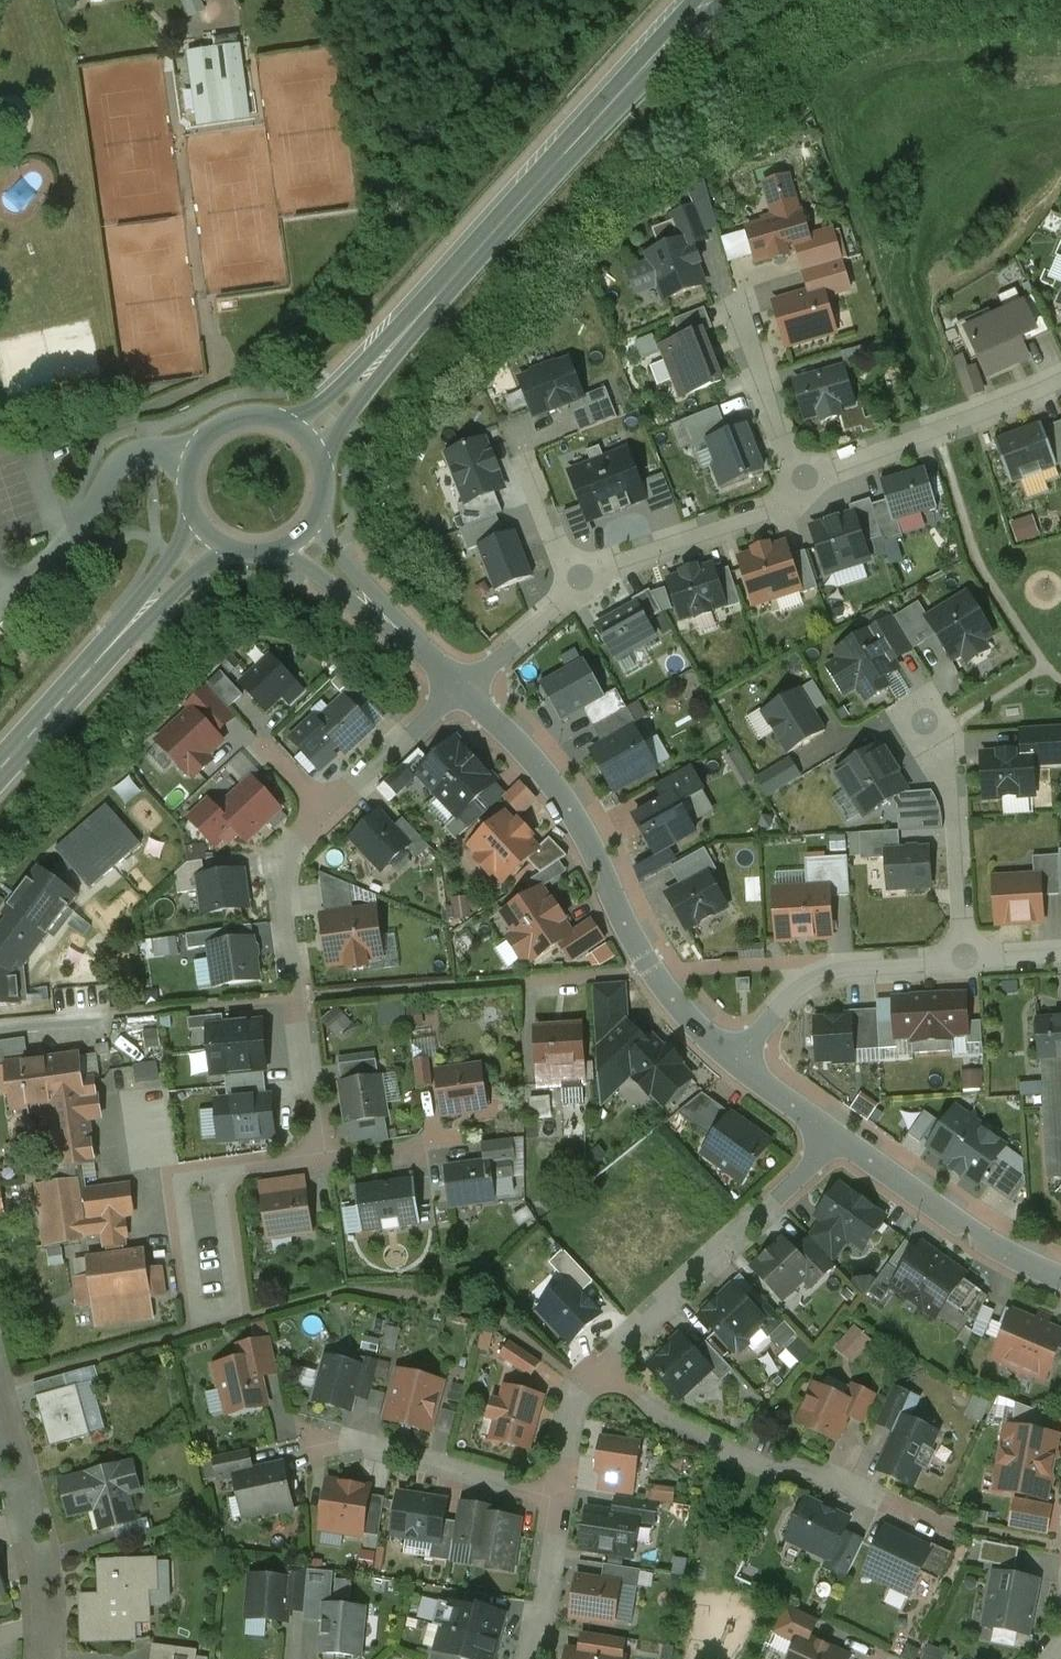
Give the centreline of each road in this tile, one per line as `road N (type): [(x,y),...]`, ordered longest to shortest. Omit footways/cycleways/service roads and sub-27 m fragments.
road 1 (secondary): [(712,0),(308,441)]
road 2 (residential): [(467,689),(552,780),(648,966),(736,1064)]
road 3 (residential): [(603,1359),(662,1419),(756,1461),(805,1462),(955,1530)]
road 4 (residential): [(325,811),(295,840),(284,875),(321,1161)]
road 5 (residential): [(603,1359),(835,1138)]
road 6 (secondary): [(0,770),(215,536)]
road 7 (residential): [(1060,382),(817,474),(801,488)]
road 8 (residential): [(44,1658),(23,1527),(24,1468),(0,1385)]
road 9 (residential): [(736,1064),(813,978),(845,966),(965,959)]
road 10 (residential): [(0,608),(96,504),(121,463),(153,452),(198,453)]
road 11 (residential): [(835,1138),(1024,1262),(1060,1277)]
road 12 (residential): [(801,488),(778,508),(586,575),(574,587)]
road 13 (residential): [(556,1496),(315,1436)]
road 14 (residential): [(925,724),(947,745),(965,959)]
road 15 (residential): [(221,1172),(174,1178),(190,1312),(236,1307)]
road 16 (residential): [(305,531),(343,579),(457,680)]
road 17 (residential): [(737,305),(801,488)]
road 18 (residential): [(457,680),(325,811)]
road 19 (residential): [(534,1658),(556,1496)]
road 20 (residential): [(556,1496),(579,1385),(603,1359)]
road 21 (residential): [(574,587),(467,689)]
road 22 (residential): [(236,1307),(221,1172)]
road 23 (residential): [(525,466),(574,587)]
road 24 (secondary): [(308,441),(291,427),(250,418),(211,436),(198,453)]
road 25 (residential): [(736,1064),(835,1138)]

